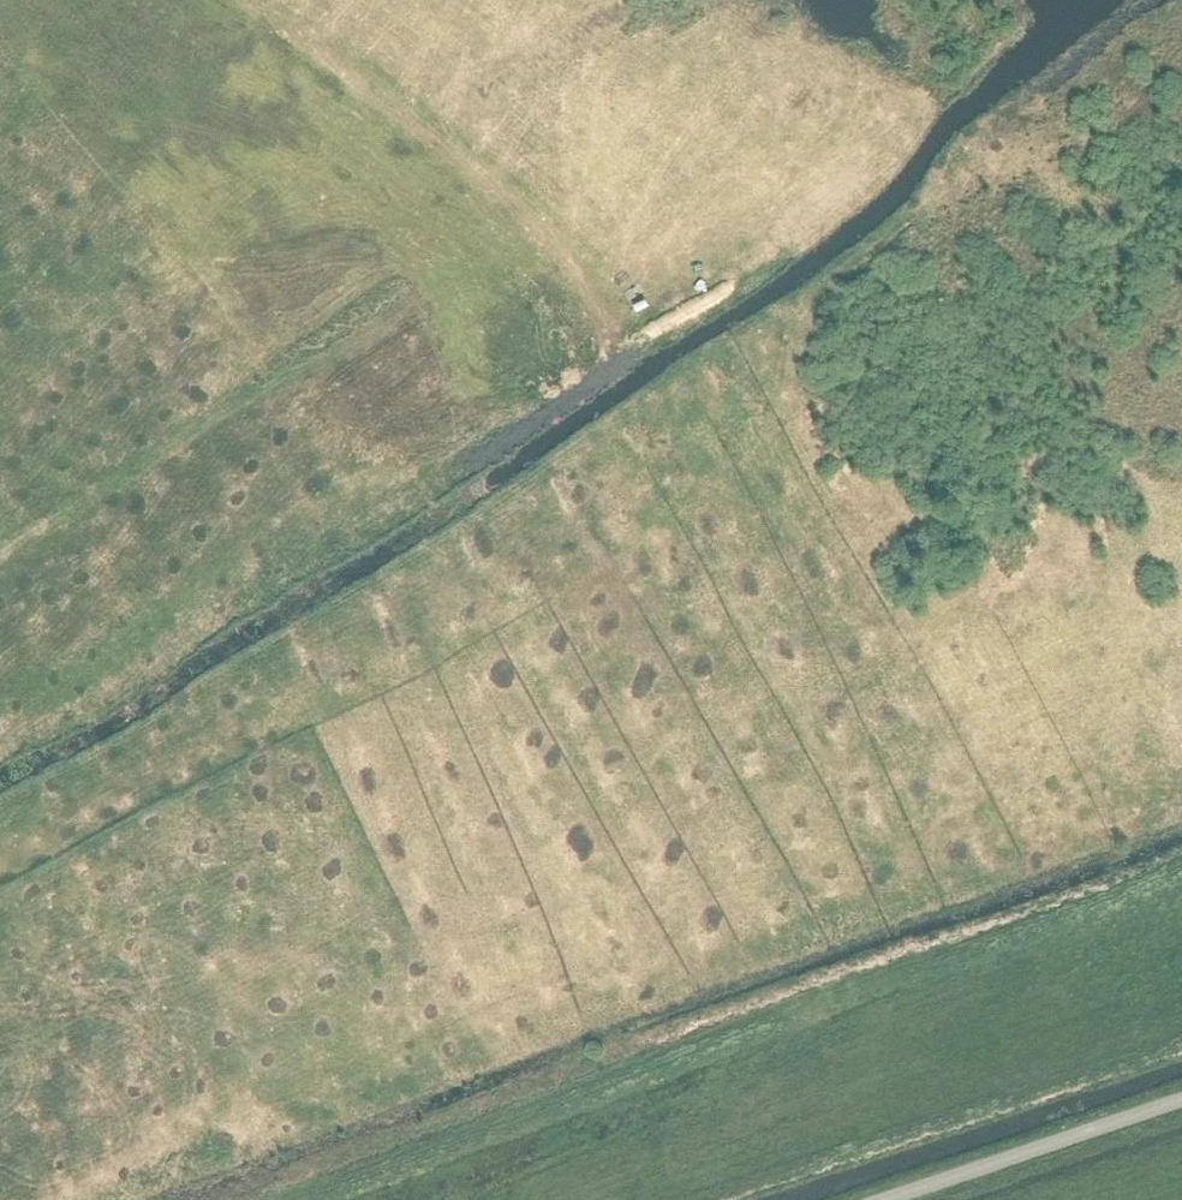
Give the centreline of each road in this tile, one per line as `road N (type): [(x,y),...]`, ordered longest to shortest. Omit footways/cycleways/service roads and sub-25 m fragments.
road 1 (unclassified): [(1181,1096),(875,1199)]

